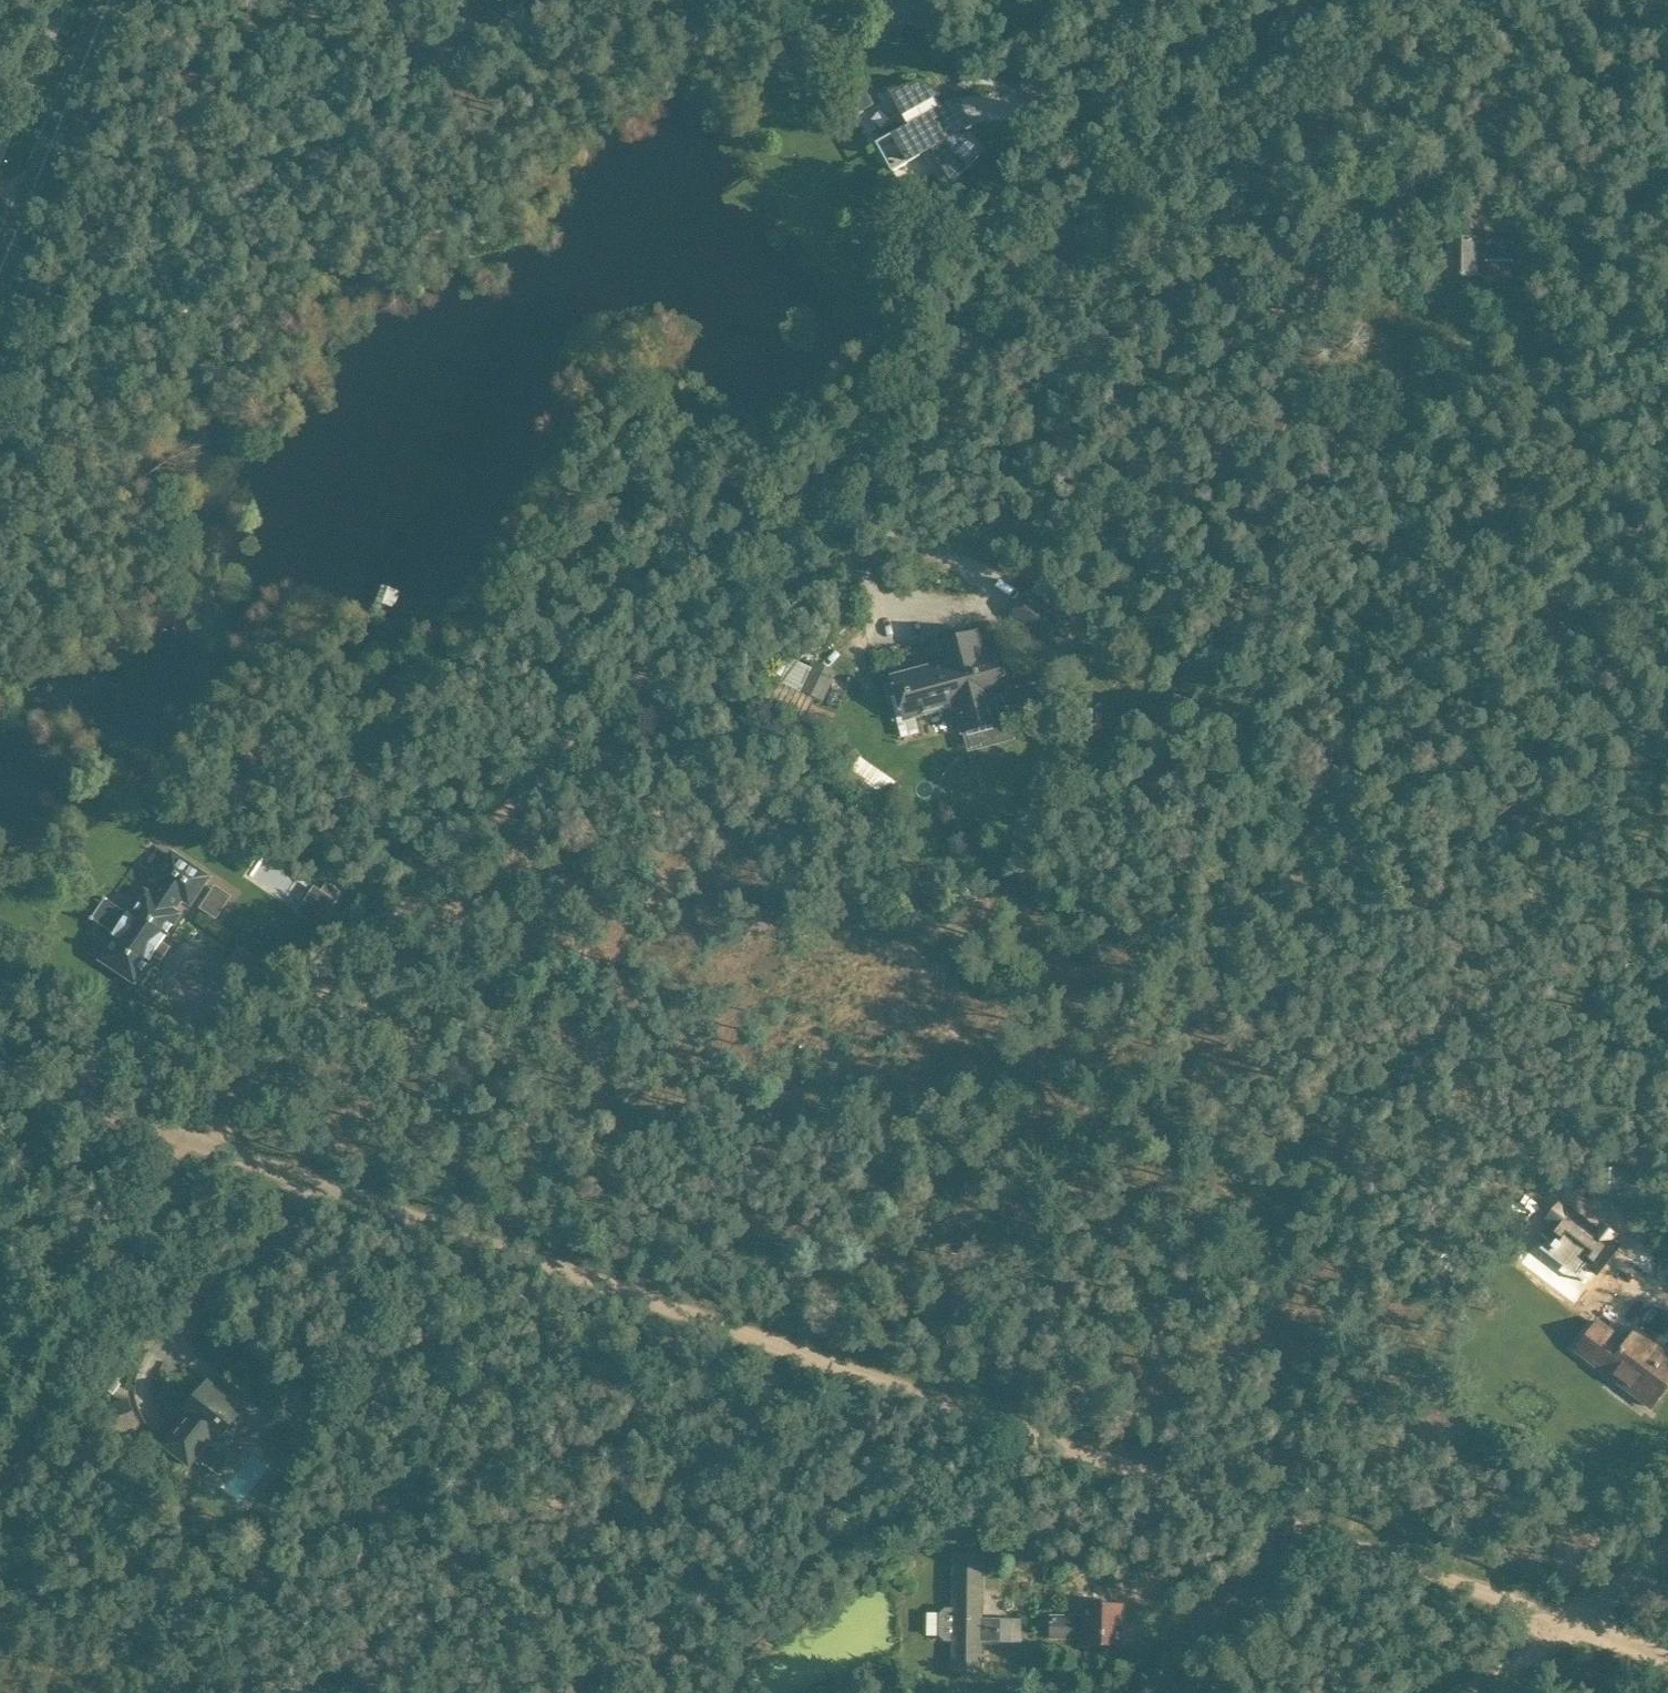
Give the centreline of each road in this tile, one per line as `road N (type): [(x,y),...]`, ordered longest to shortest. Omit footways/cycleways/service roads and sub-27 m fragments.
road 1 (residential): [(189,1145),(980,336),(1325,0)]
road 2 (residential): [(1574,1607),(189,1145)]
road 3 (track): [(0,1515),(189,1145)]
road 4 (residential): [(323,1692),(0,1587)]
road 5 (secondary): [(0,245),(95,0)]
road 6 (residential): [(189,1145),(0,1078)]
road 7 (residential): [(1429,1692),(1574,1607)]

